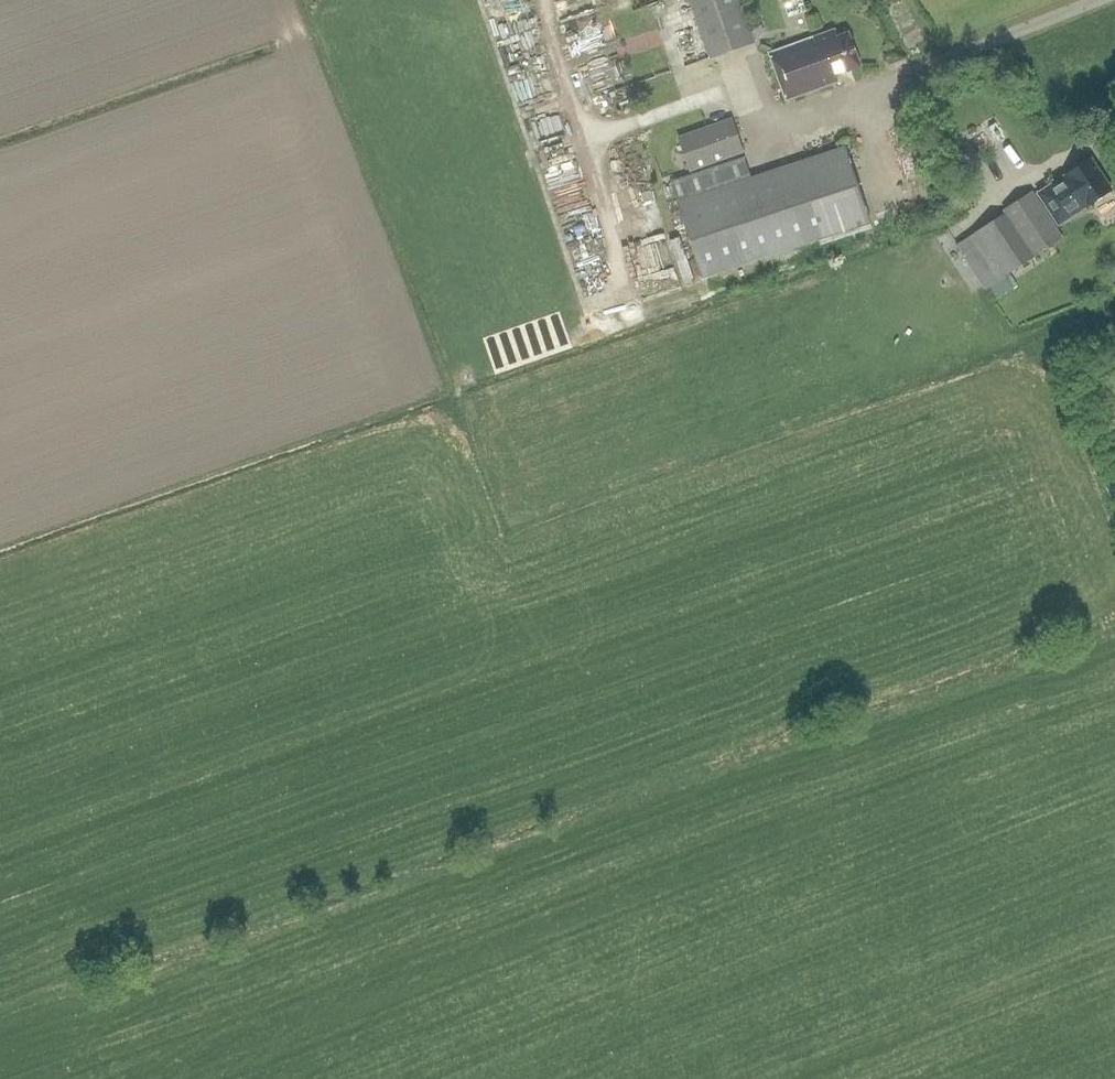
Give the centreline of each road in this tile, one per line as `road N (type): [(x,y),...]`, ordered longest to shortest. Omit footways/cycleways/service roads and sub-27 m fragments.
road 1 (track): [(548,0),(619,222)]

